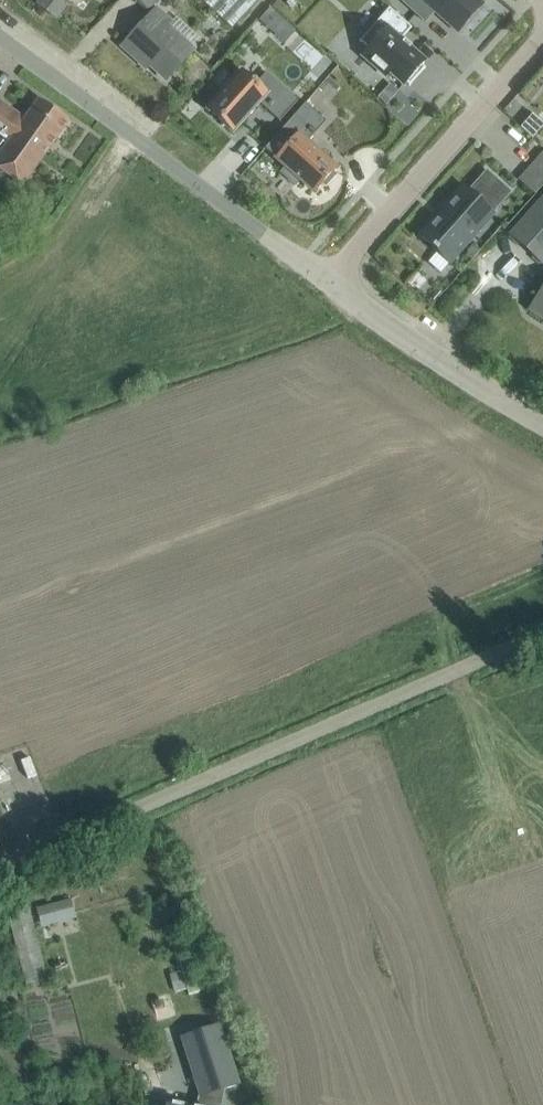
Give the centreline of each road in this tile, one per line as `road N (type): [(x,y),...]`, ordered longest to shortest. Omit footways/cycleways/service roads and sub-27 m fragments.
road 1 (unclassified): [(0,865),(542,631)]
road 2 (unclassified): [(329,282),(0,38)]
road 3 (residential): [(329,282),(542,37)]
road 4 (unclassified): [(542,422),(329,282)]

